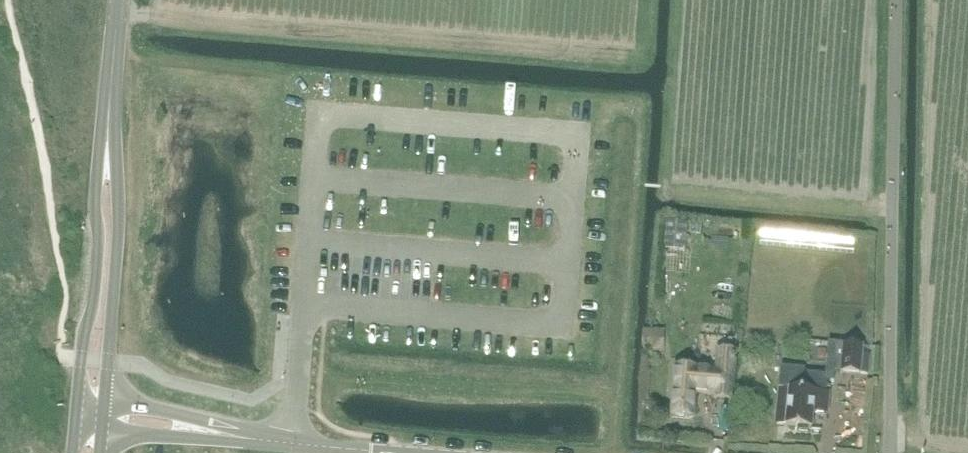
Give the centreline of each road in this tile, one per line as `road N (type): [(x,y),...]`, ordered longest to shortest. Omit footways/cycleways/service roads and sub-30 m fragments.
road 1 (track): [(889,452),(897,0)]
road 2 (tertiary): [(107,143),(92,197),(97,248),(75,411)]
road 3 (tertiary): [(104,401),(119,209),(107,143)]
road 4 (unclassified): [(400,452),(229,432)]
road 5 (tertiary): [(107,143),(120,0)]
road 6 (unclassified): [(229,432),(174,412),(104,401)]
road 7 (unclassified): [(100,430),(229,432)]

